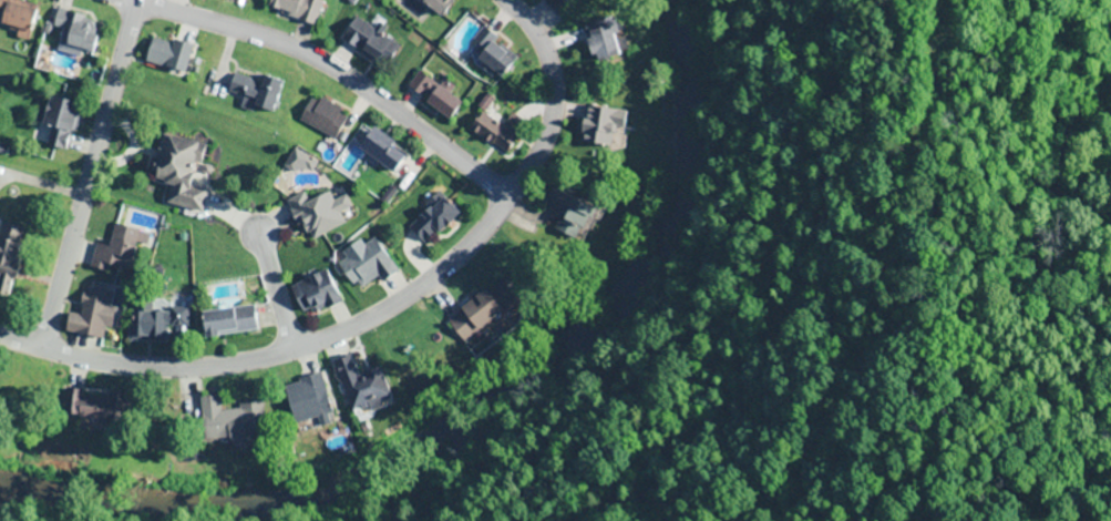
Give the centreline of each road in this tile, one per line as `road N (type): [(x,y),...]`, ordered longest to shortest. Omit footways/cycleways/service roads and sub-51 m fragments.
road 1 (residential): [(498,0),(549,68),(557,98),(552,137),(488,235),(397,310),(337,340),(249,367),(71,362),(0,345)]
road 2 (residential): [(570,520),(597,497),(639,484),(679,449),(737,390),(765,320),(817,274),(832,227),(835,118),(853,49),(852,0)]
road 3 (residential): [(134,12),(301,61),(514,203)]
road 4 (residential): [(137,0),(40,357)]
road 5 (residential): [(311,349),(257,227)]

